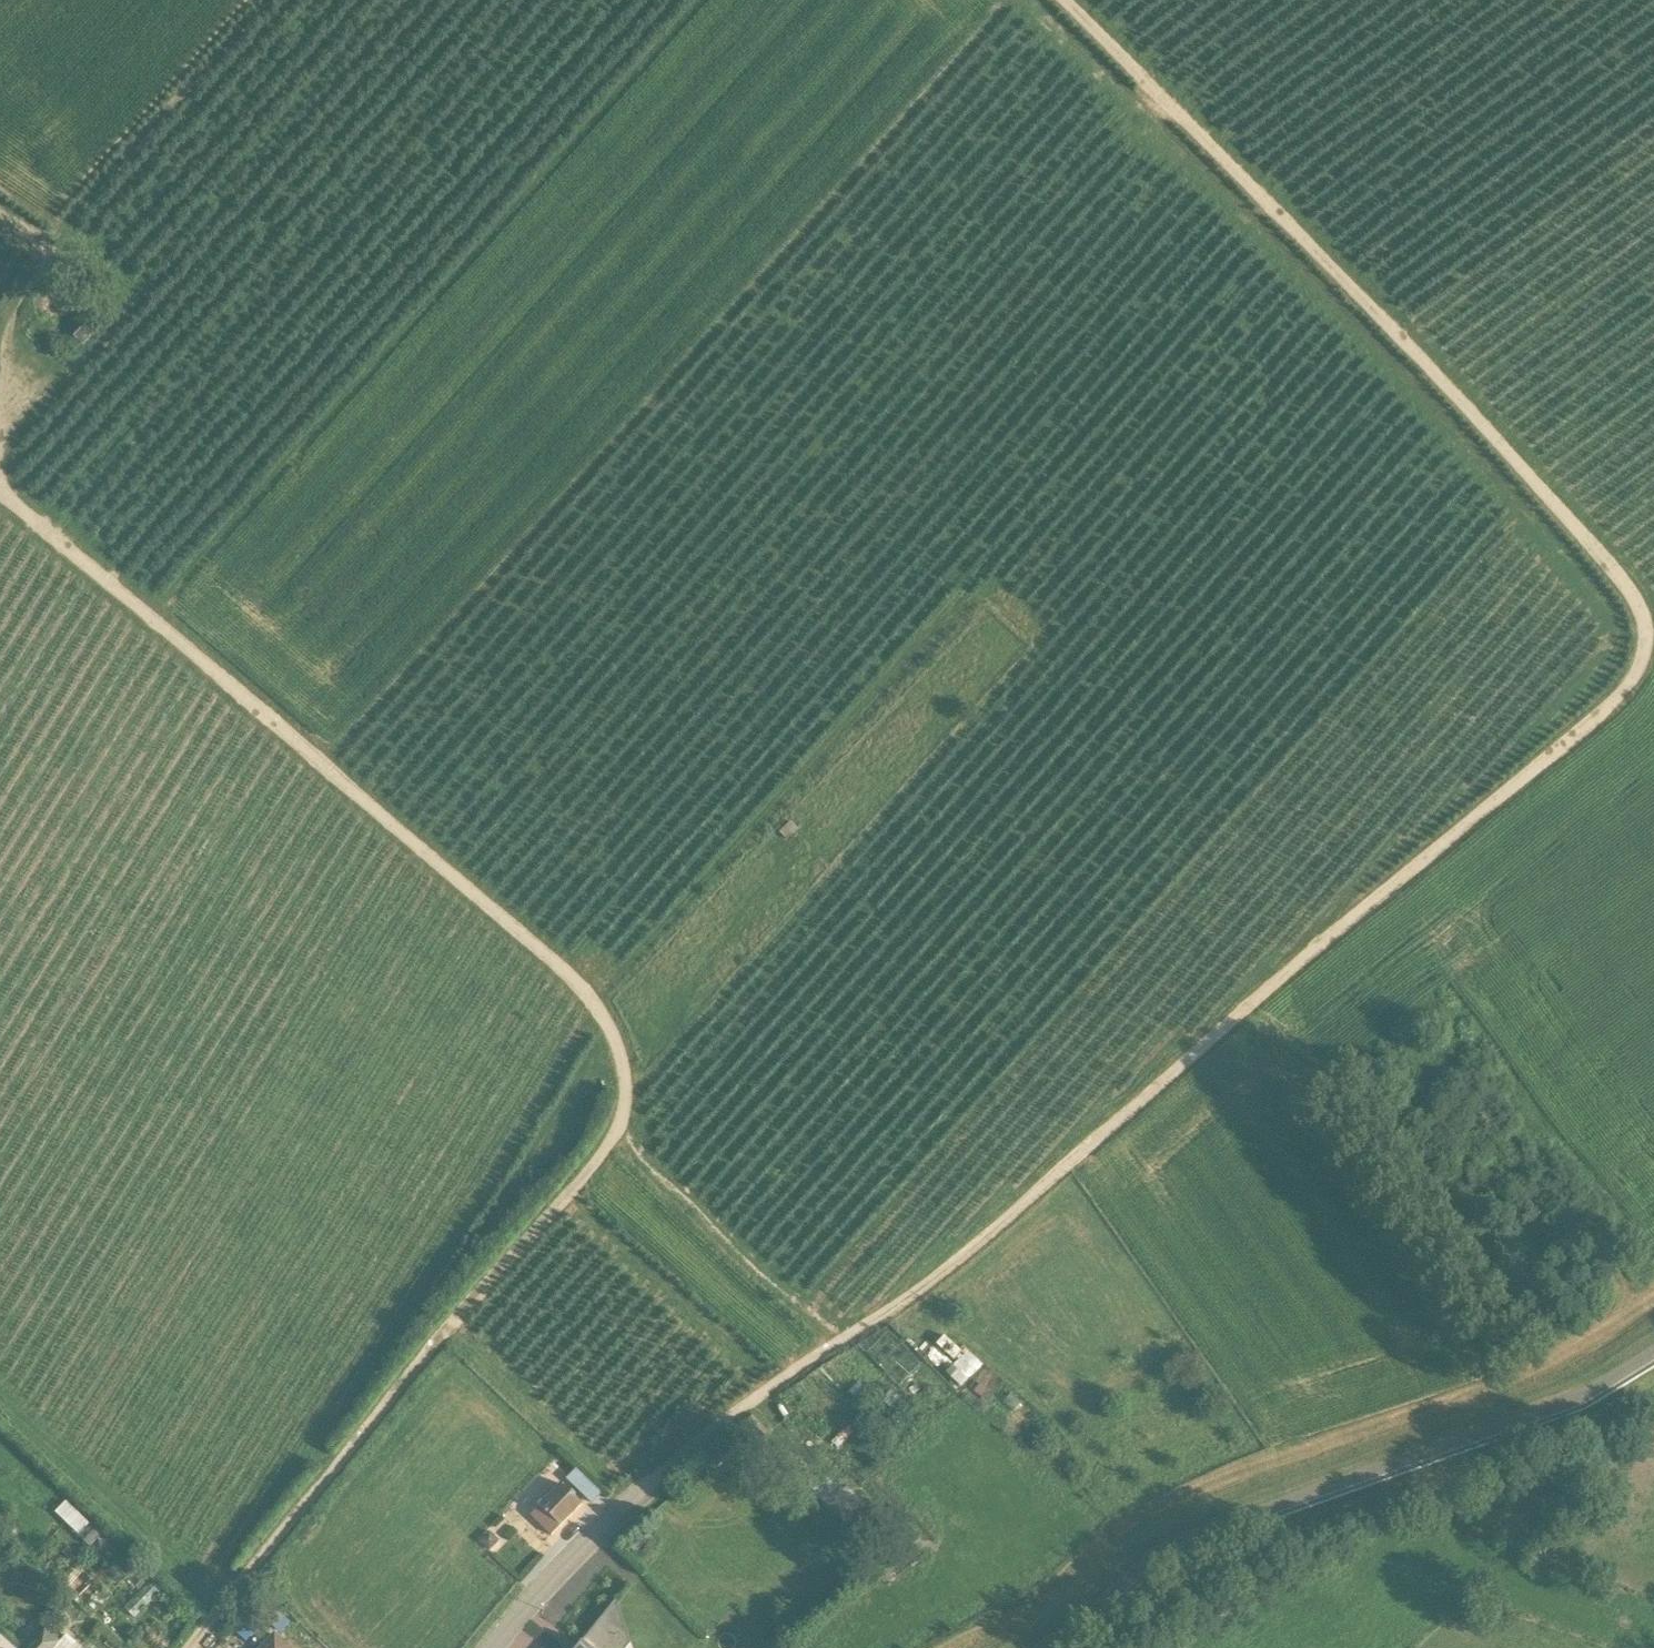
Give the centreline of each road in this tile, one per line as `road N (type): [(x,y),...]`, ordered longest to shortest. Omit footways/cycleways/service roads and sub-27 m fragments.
road 1 (track): [(668,1476),(727,1424),(971,1257),(1633,686),(1649,660),(1640,606),(1423,361),(1062,0)]
road 2 (track): [(195,1647),(259,1556),(594,1170),(614,1131),(626,1077),(610,1026),(588,998),(0,503)]
road 3 (track): [(1653,1394),(1220,1556),(1101,1647)]
road 4 (residential): [(494,1647),(532,1601),(668,1476)]

